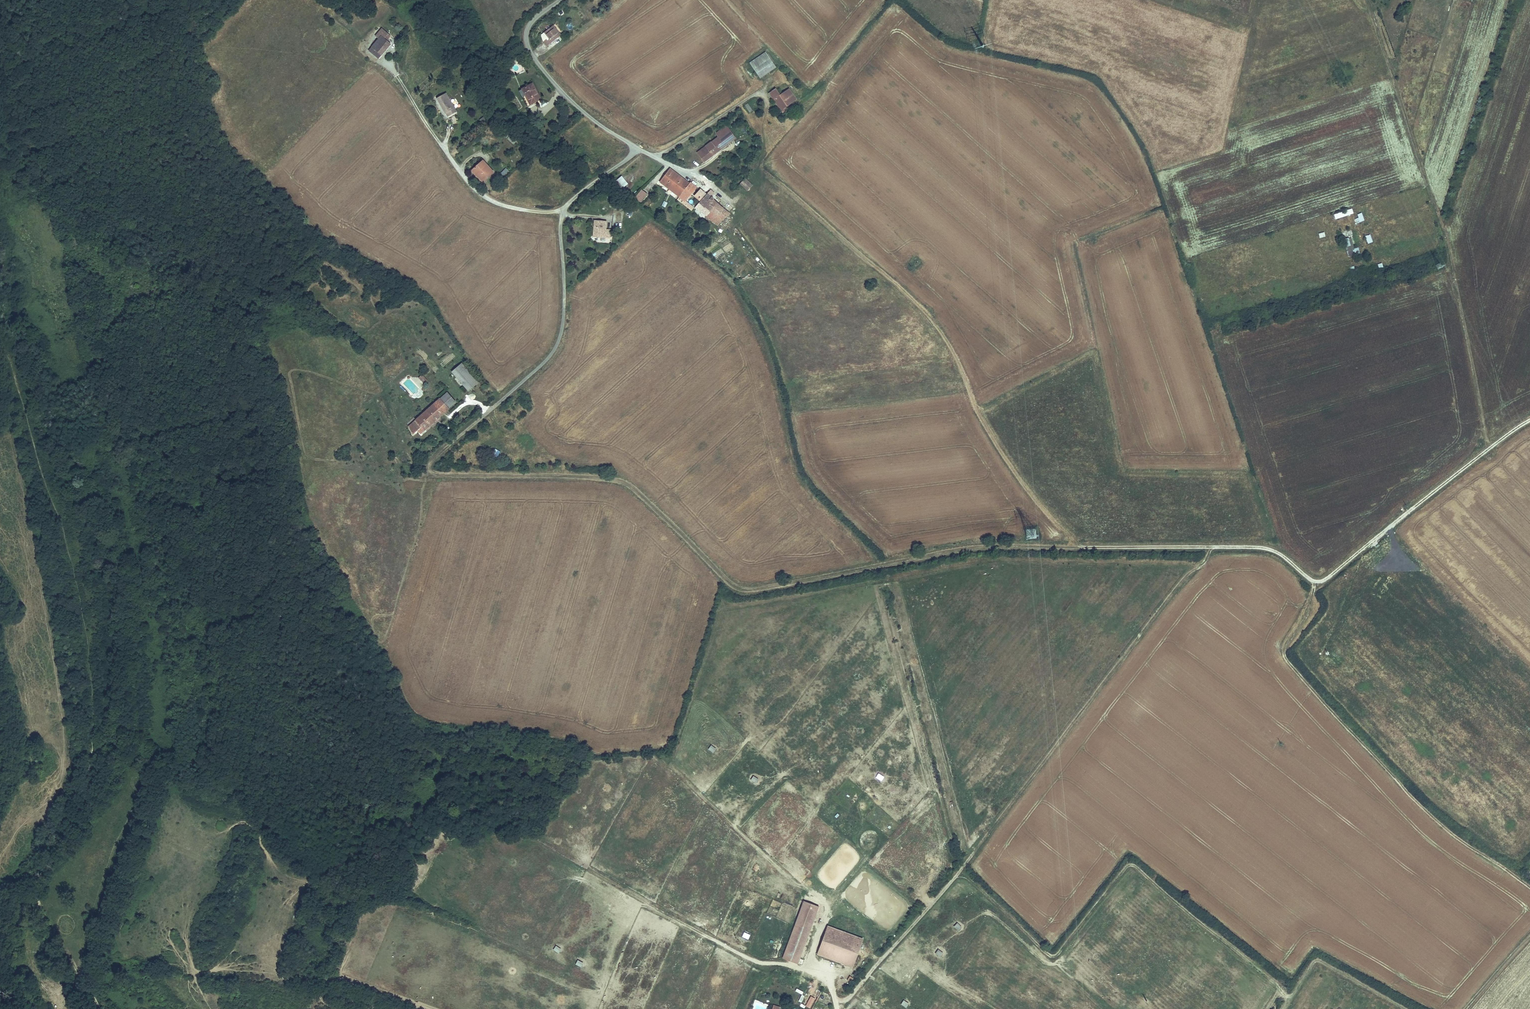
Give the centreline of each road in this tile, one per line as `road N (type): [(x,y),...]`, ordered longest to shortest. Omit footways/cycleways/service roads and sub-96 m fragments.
road 1 (track): [(1529,422),(1318,581),(1269,548),(1248,546),(977,547),(739,588),(614,479),(436,474),(430,467)]
road 2 (unclassified): [(558,0),(525,32),(529,50),(586,115),(634,150),(563,210),(559,341),(430,467)]
road 3 (track): [(835,1006),(968,861),(1208,547)]
road 4 (track): [(0,348),(63,522),(87,627),(90,764),(47,843),(38,899)]
road 5 (track): [(1529,889),(1419,803),(1286,658),(1318,581)]
road 6 (track): [(1359,230),(1429,208),(1432,200),(1363,0)]
road 7 (track): [(1432,200),(1491,449)]
road 8 (track): [(593,871),(756,961),(791,966)]
road 9 (track): [(829,905),(703,798)]
road 10 (track): [(868,858),(829,905),(811,970)]
road 11 (track): [(100,1008),(38,899)]

